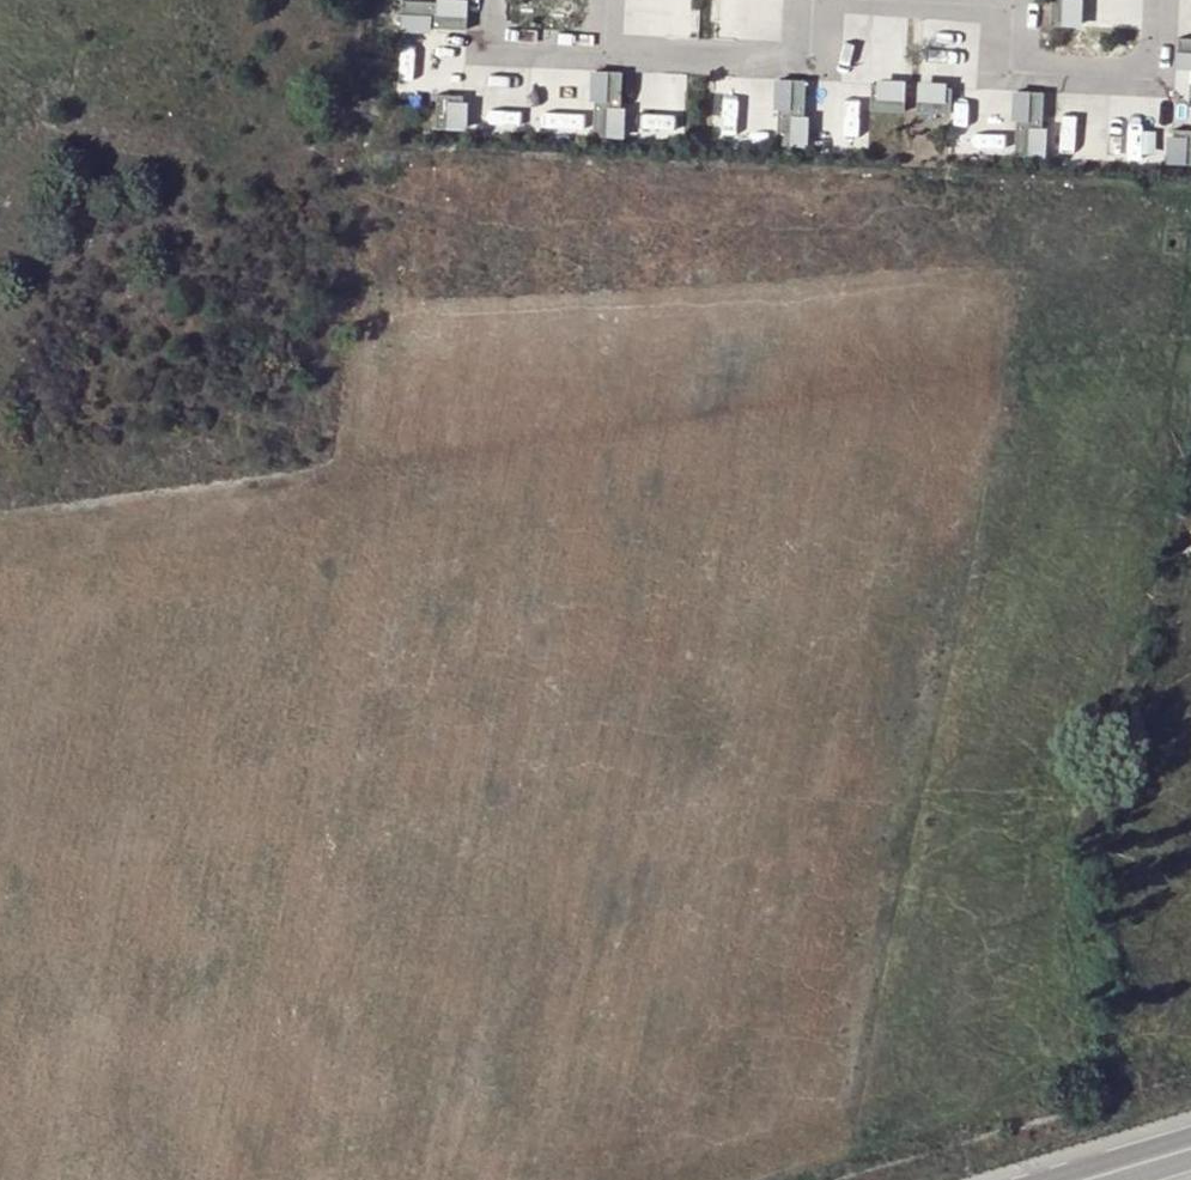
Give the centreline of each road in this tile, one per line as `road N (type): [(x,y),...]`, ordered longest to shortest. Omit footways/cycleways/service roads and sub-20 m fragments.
road 1 (secondary): [(1190,1143),(1073,1179)]

